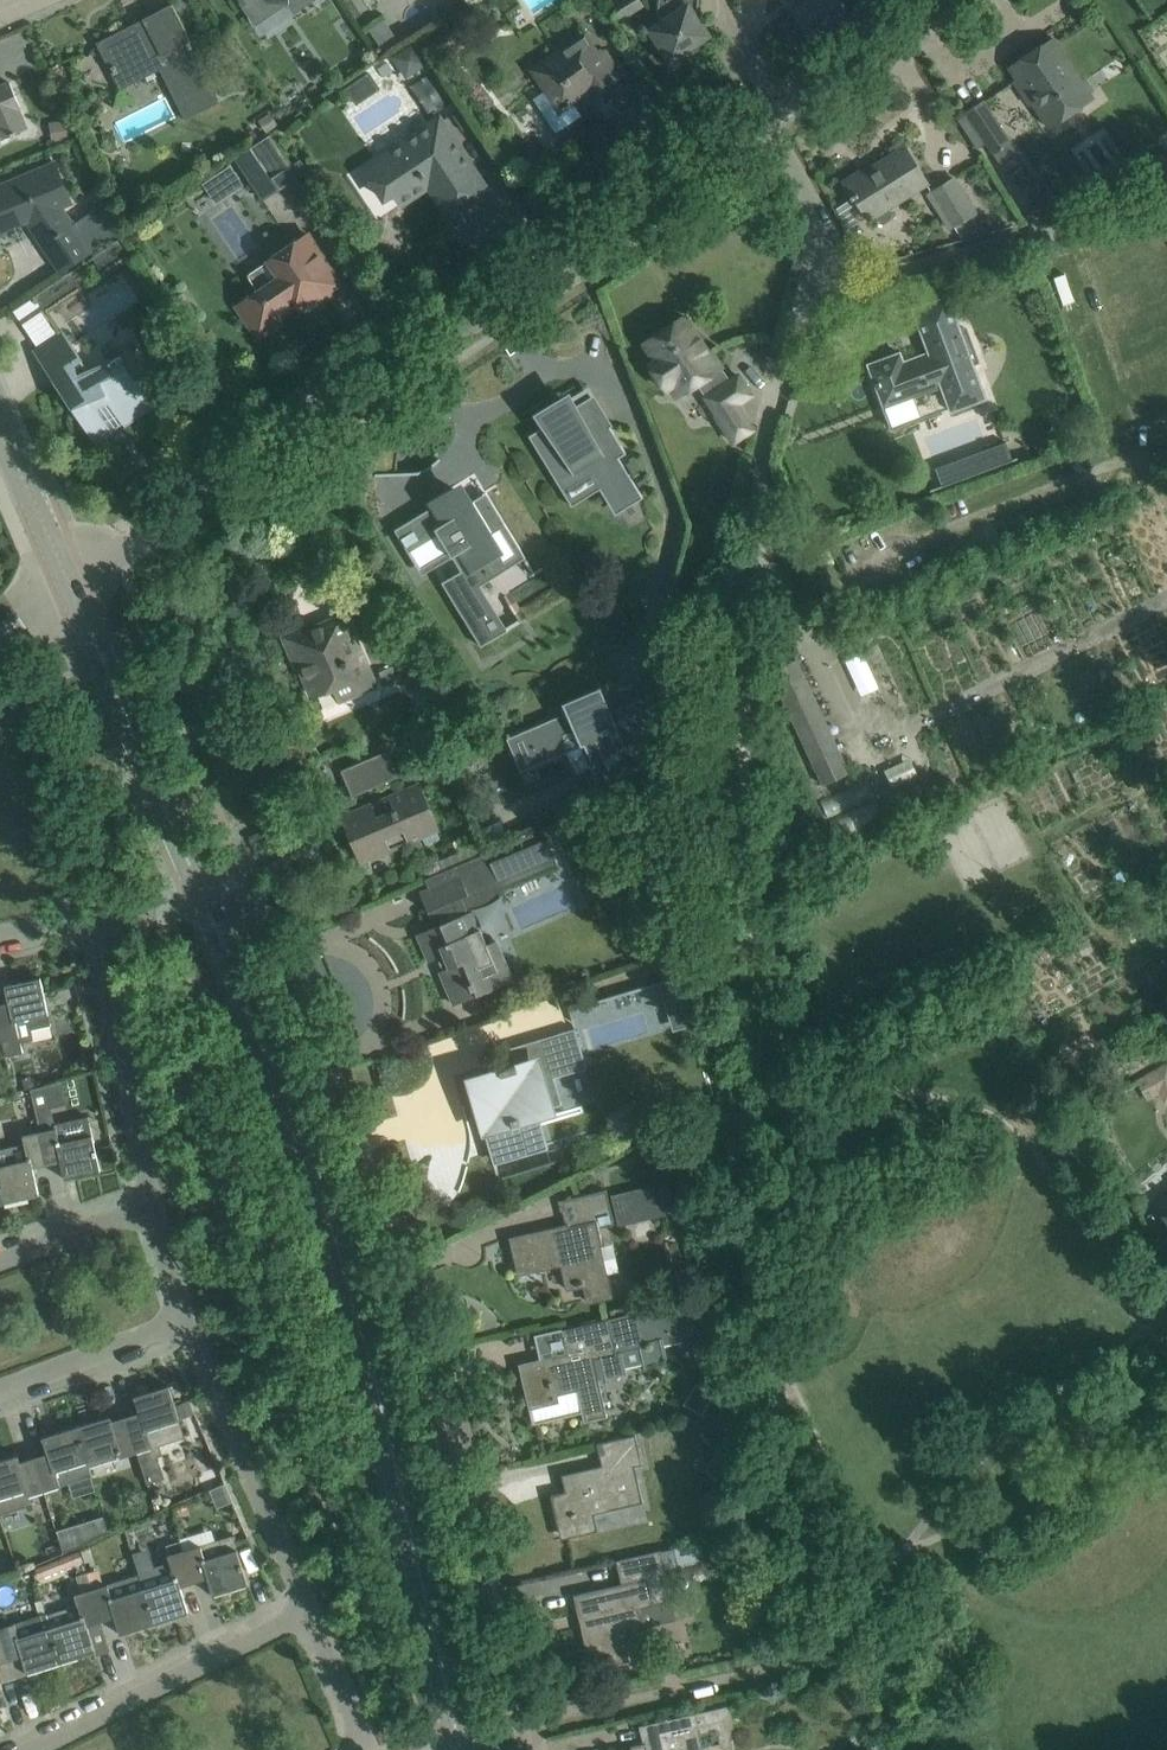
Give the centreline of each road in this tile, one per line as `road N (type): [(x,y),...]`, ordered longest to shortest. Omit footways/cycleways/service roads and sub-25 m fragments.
road 1 (tertiary): [(461,1749),(323,1210),(280,1073),(199,889)]
road 2 (residential): [(72,586),(780,116)]
road 3 (residential): [(866,767),(764,549),(761,446),(823,242),(781,146),(780,116)]
road 4 (tertiary): [(199,889),(72,586)]
road 5 (residential): [(308,1612),(183,1319)]
road 6 (residential): [(38,1749),(308,1612)]
road 7 (residential): [(154,1207),(92,919)]
road 8 (residential): [(780,116),(954,0)]
road 9 (residential): [(0,1389),(183,1319)]
road 10 (tertiary): [(72,586),(0,433)]
road 11 (residential): [(0,1265),(154,1207)]
road 12 (residential): [(368,1749),(308,1612)]

